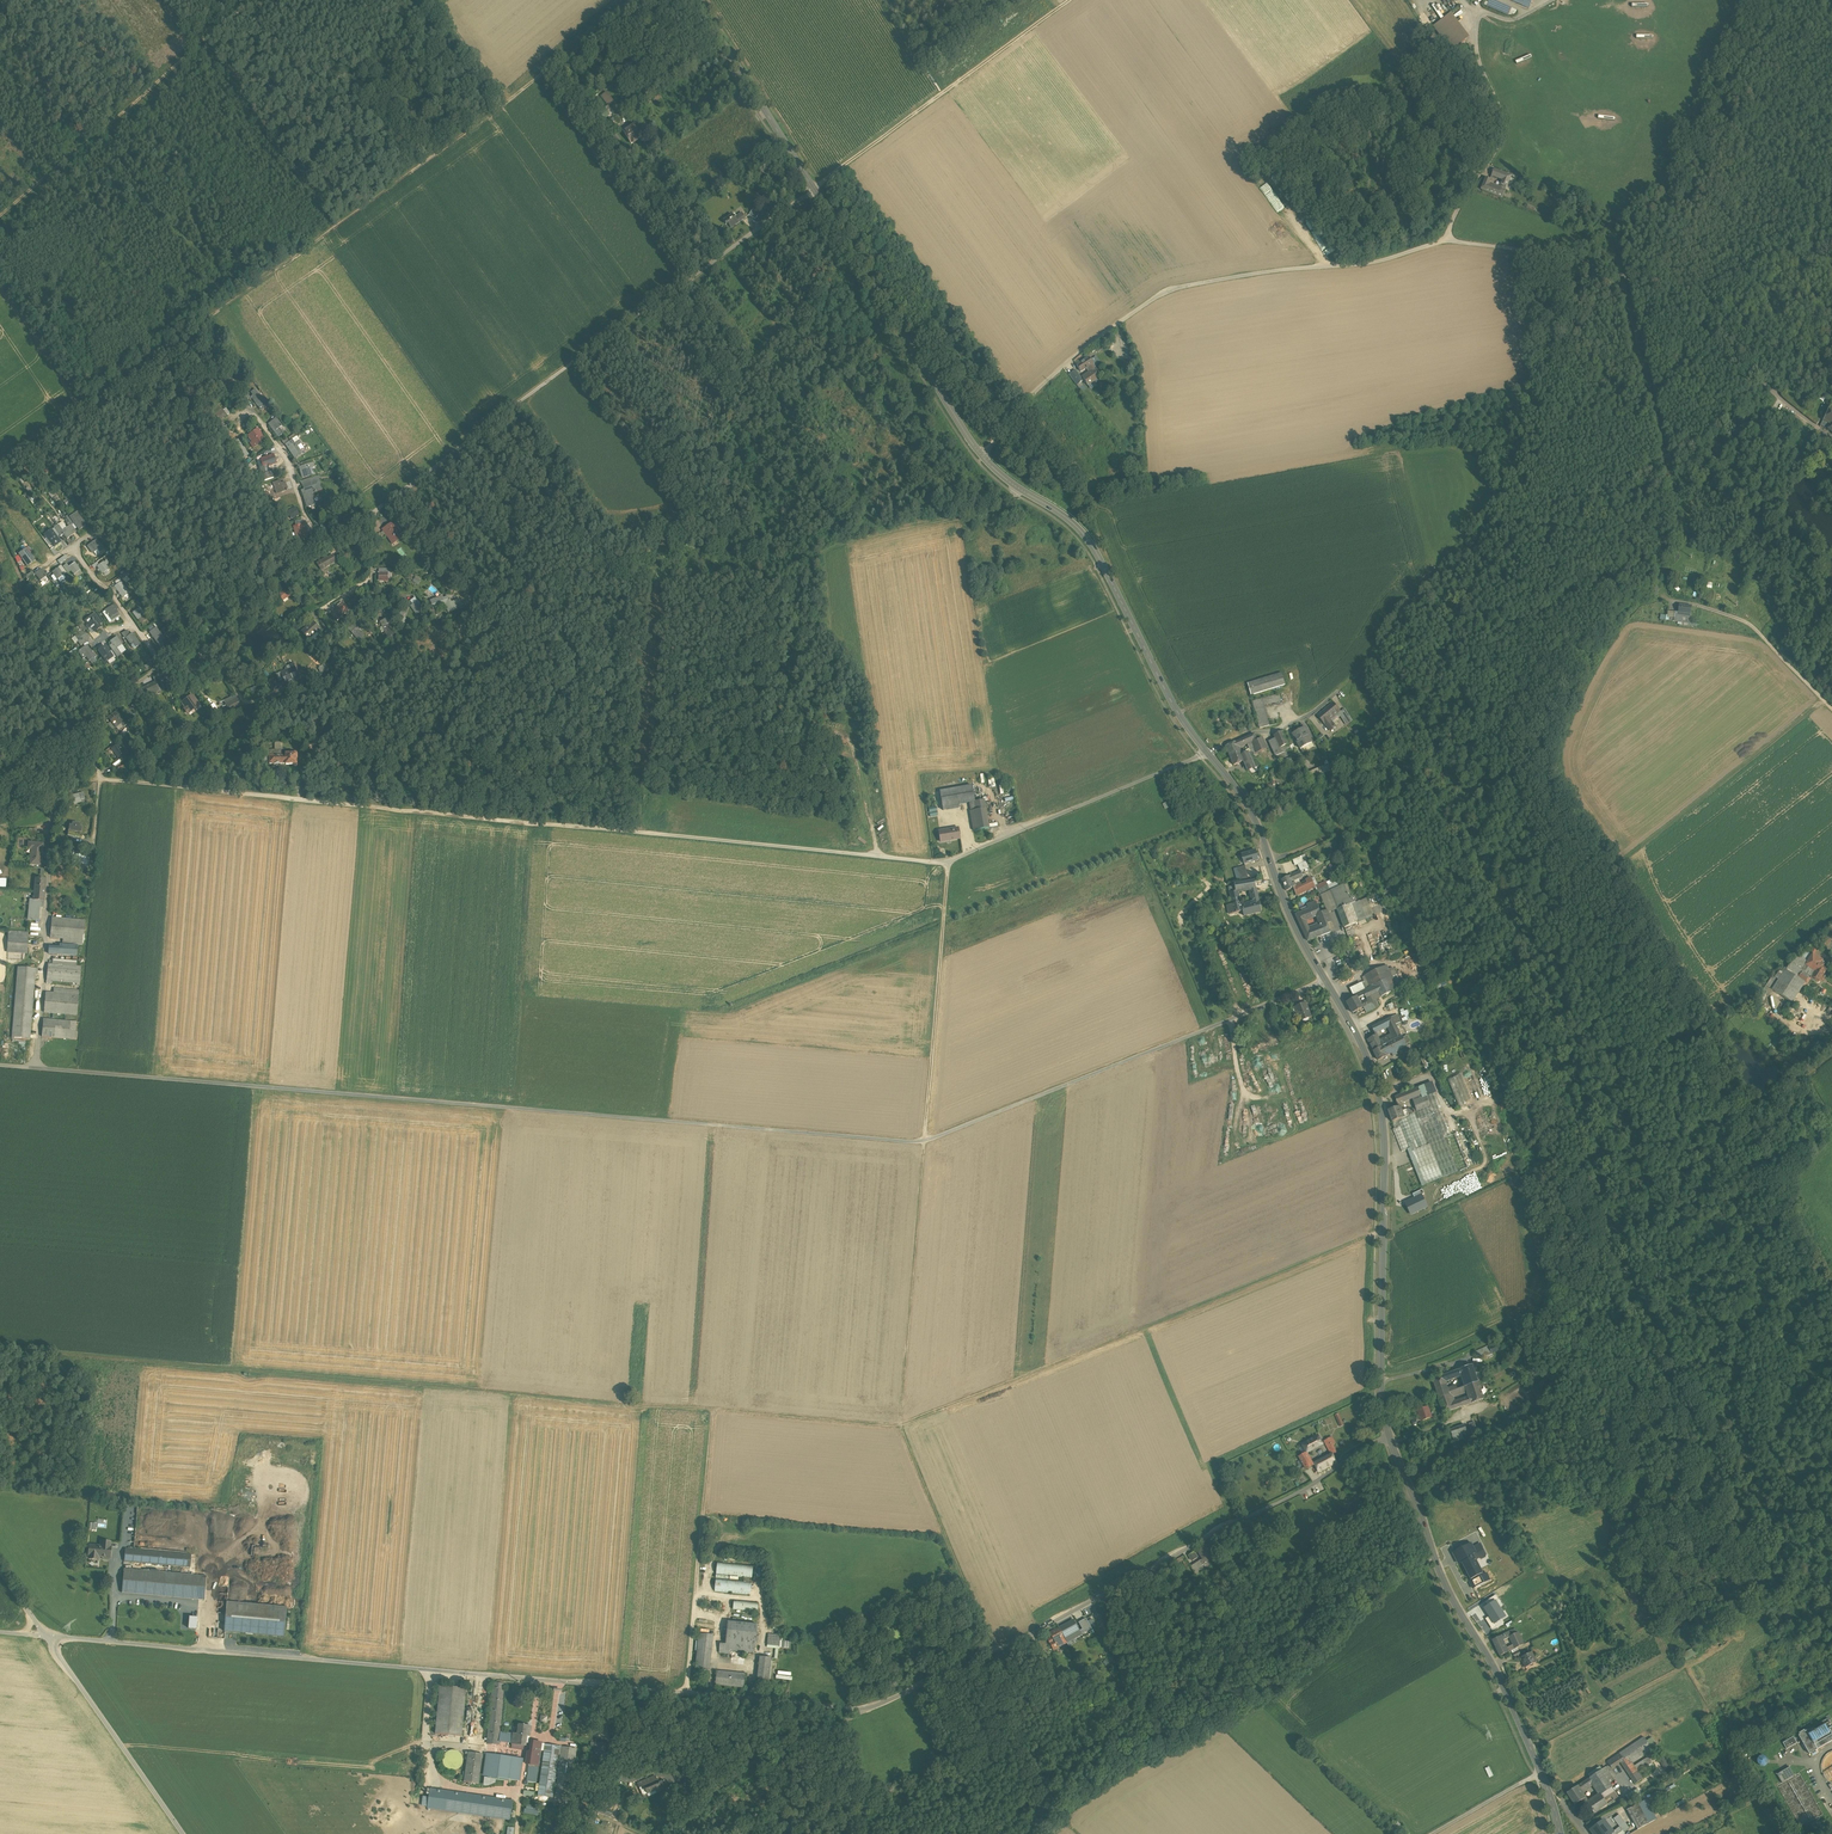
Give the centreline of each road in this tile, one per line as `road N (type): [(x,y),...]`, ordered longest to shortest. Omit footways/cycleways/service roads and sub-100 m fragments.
road 1 (unclassified): [(1389,1436),(1305,1490),(1055,1622),(866,1710),(48,1636)]
road 2 (unclassified): [(1325,983),(923,1141),(37,1068)]
road 3 (residential): [(815,191),(85,721),(101,777)]
road 4 (track): [(0,1349),(900,1424)]
road 5 (track): [(0,470),(646,0)]
road 6 (track): [(946,865),(309,802)]
road 7 (track): [(946,865),(900,1424)]
road 8 (residential): [(1448,241),(1380,261),(1161,294),(1061,368),(983,458)]
road 9 (track): [(900,1424),(1382,1233)]
road 10 (secondary): [(1389,1436),(1381,1383),(1380,1117),(1363,1053),(1325,983)]
road 11 (secondary): [(1560,1833),(1504,1687),(1437,1570),(1389,1436)]
road 12 (secondary): [(1206,753),(1085,537),(983,458)]
road 13 (unclassified): [(1759,380),(1621,269),(1448,241)]
road 14 (track): [(258,0),(0,219)]
road 15 (residential): [(1448,241),(1503,132),(1478,55),(1478,19),(1486,13),(1515,19),(1552,0)]
road 16 (secondary): [(983,458),(815,191)]
road 17 (track): [(815,191),(1056,9)]
road 18 (track): [(686,1694),(713,1408)]
road 19 (track): [(1206,753),(946,865)]
road 20 (unclassified): [(52,800),(37,1068)]
road 21 (secondary): [(1325,983),(1288,911),(1263,839),(1206,753)]
road 22 (track): [(1826,702),(1625,865)]
road 23 (track): [(900,1424),(993,1653)]
road 24 (unclassified): [(48,1636),(183,1833)]
road 25 (secondary): [(815,191),(696,0)]
road 26 (residential): [(1831,708),(1749,623),(1655,600)]
road 27 (track): [(85,721),(0,525)]
road 28 (track): [(1077,1833),(1027,1766),(993,1653)]
road 29 (track): [(87,408),(0,282)]
road 30 (residential): [(1206,753),(1272,732),(1332,693)]
road 31 (track): [(505,107),(427,0)]
road 32 (track): [(644,1833),(587,1810),(520,1798)]
road 33 (track): [(1541,1772),(1434,1833)]

